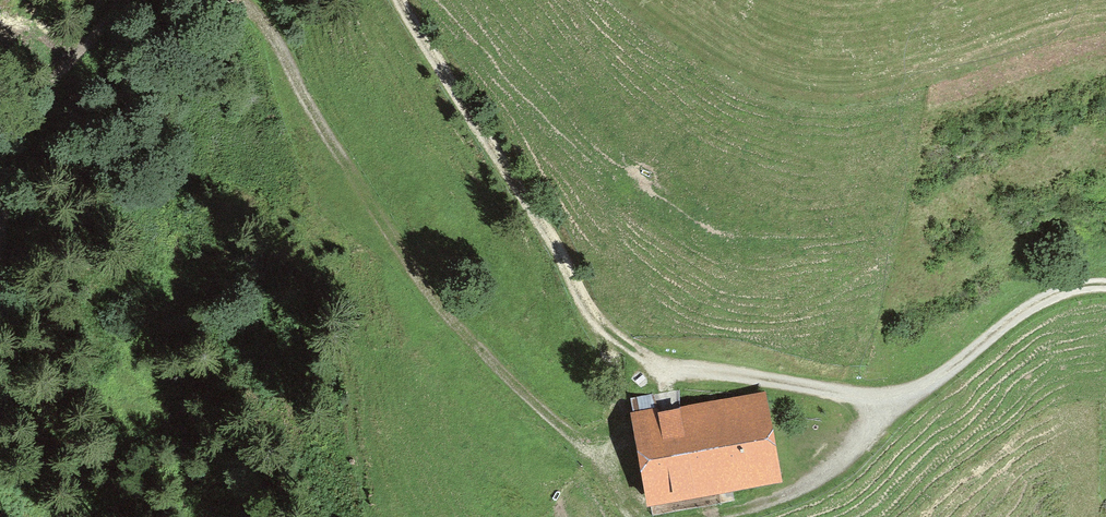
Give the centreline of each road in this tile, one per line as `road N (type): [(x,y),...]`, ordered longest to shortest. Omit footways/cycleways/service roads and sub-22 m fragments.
road 1 (track): [(399,0),(586,305),(605,330),(660,363),(850,399),(896,395),(950,370),(1029,308),(1105,284)]
road 2 (track): [(638,516),(617,472),(474,345),(386,237),(329,159),(270,47),(225,0)]
road 3 (track): [(131,0),(46,85),(23,128),(0,239)]
road 4 (track): [(896,395),(807,482),(716,516)]
road 5 (track): [(617,472),(617,385),(605,330)]

